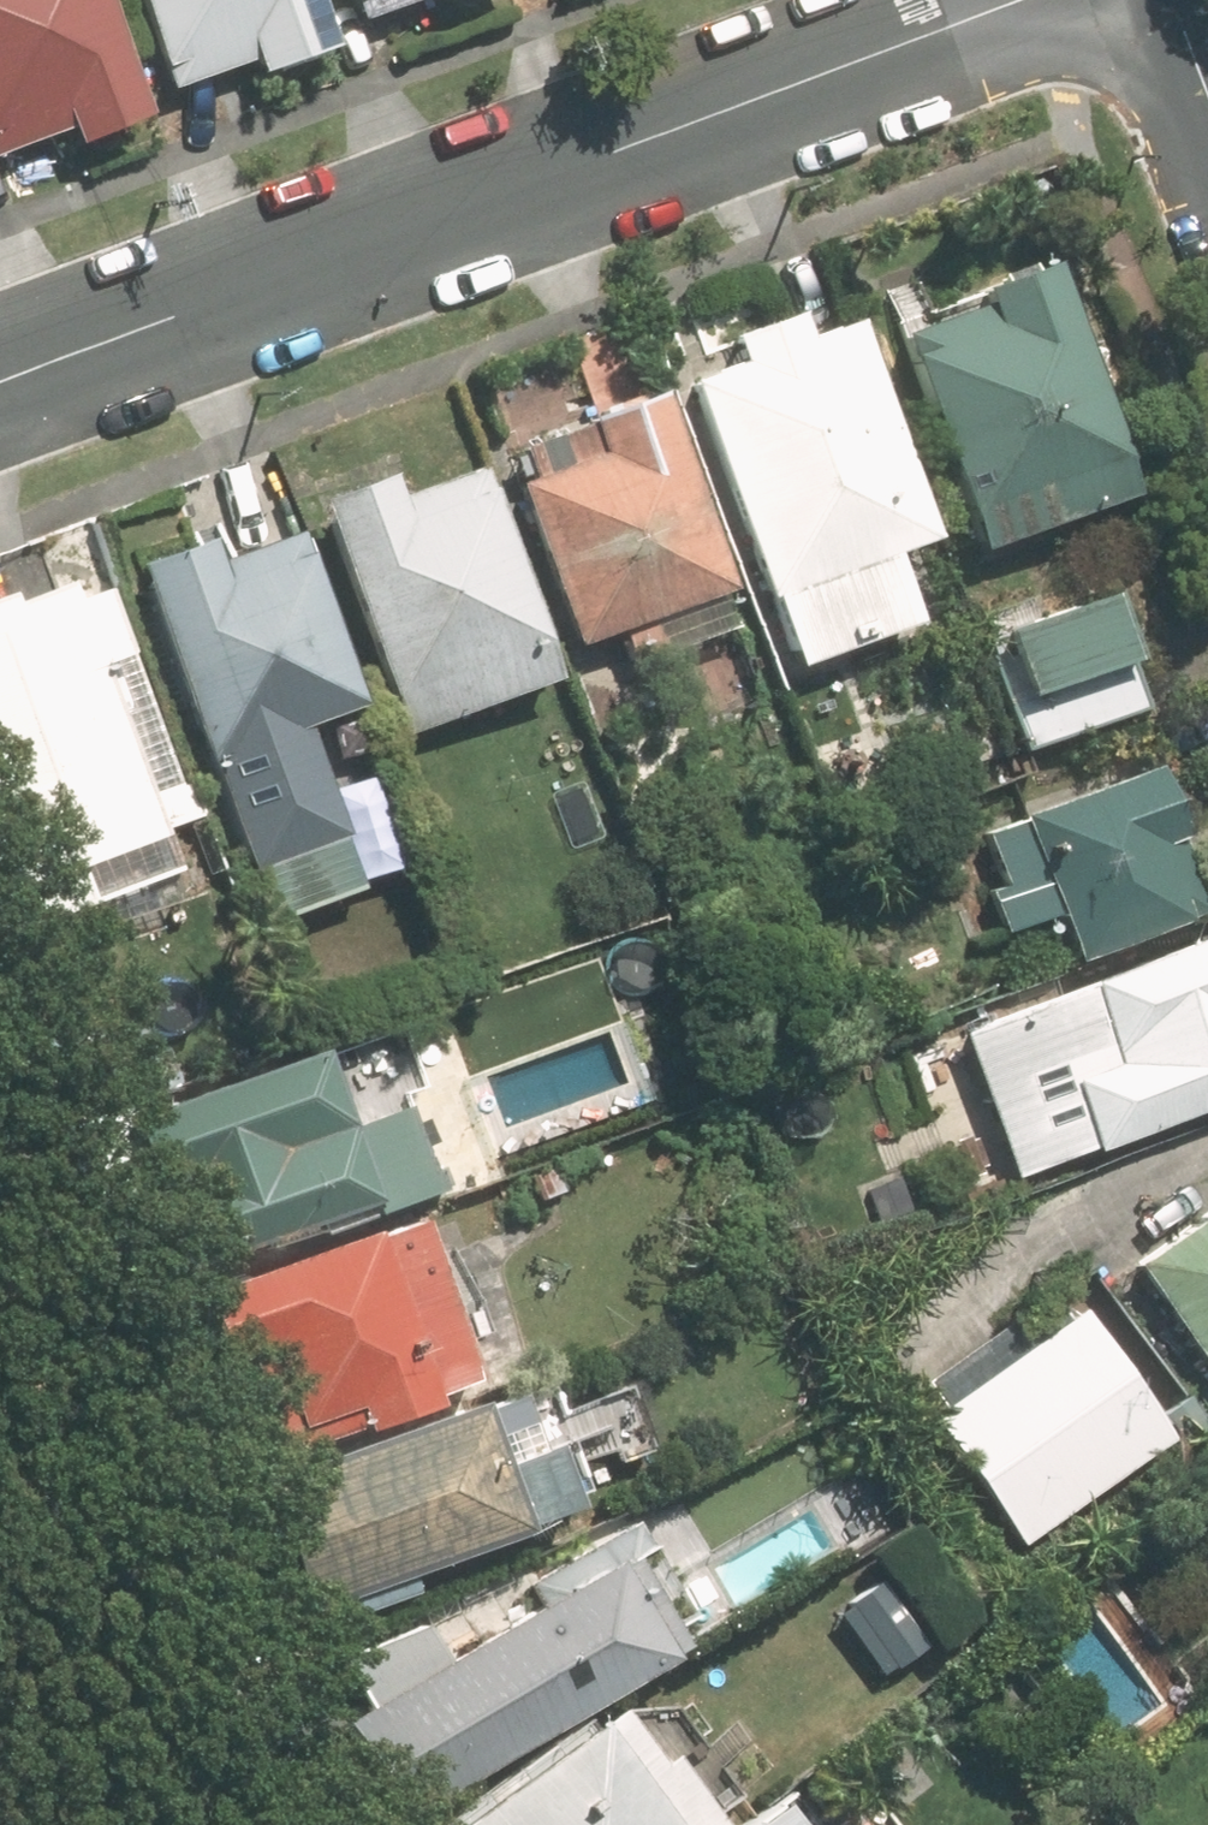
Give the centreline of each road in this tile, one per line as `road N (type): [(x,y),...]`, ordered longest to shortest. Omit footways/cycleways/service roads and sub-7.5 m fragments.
road 1 (residential): [(1025,0),(0,380)]
road 2 (residential): [(117,1824),(0,1500)]

